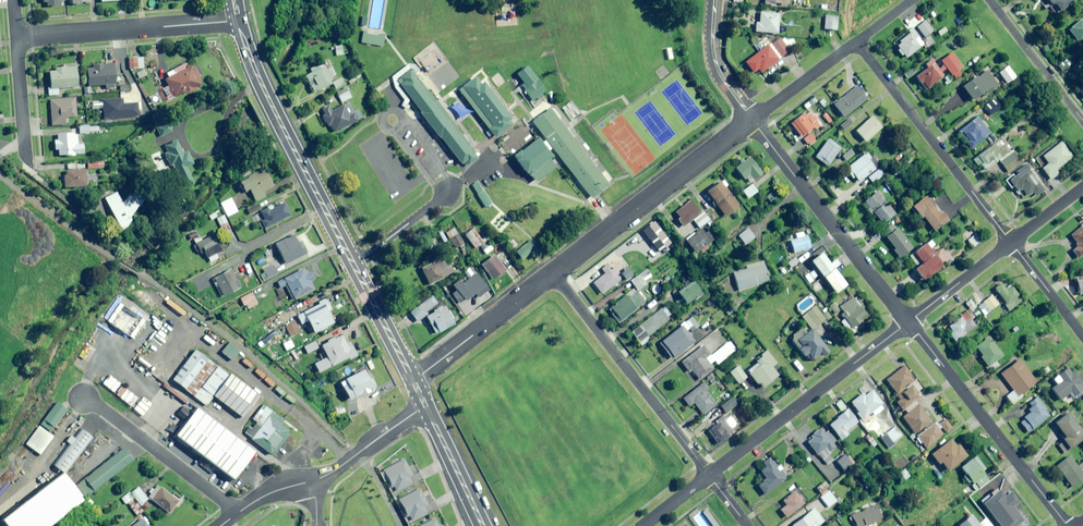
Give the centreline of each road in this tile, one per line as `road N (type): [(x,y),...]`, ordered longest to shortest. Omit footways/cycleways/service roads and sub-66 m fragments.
road 1 (primary): [(236,20),(354,261)]
road 2 (residential): [(910,322),(1069,525)]
road 3 (residential): [(752,119),(910,322)]
road 4 (residential): [(552,273),(710,475)]
road 5 (residential): [(752,119),(552,273)]
road 6 (residential): [(857,41),(1011,241)]
road 7 (residential): [(910,322),(710,475)]
road 8 (residential): [(18,38),(236,20)]
road 9 (residential): [(84,397),(237,515)]
road 10 (residential): [(552,273),(413,381)]
road 11 (residential): [(1082,121),(989,0)]
road 12 (primary): [(354,261),(413,381)]
road 13 (residential): [(426,407),(314,480)]
road 14 (primary): [(426,407),(483,525)]
road 15 (residential): [(857,41),(752,119)]
road 16 (residential): [(1011,241),(910,322)]
road 17 (residential): [(716,0),(716,62),(752,119)]

